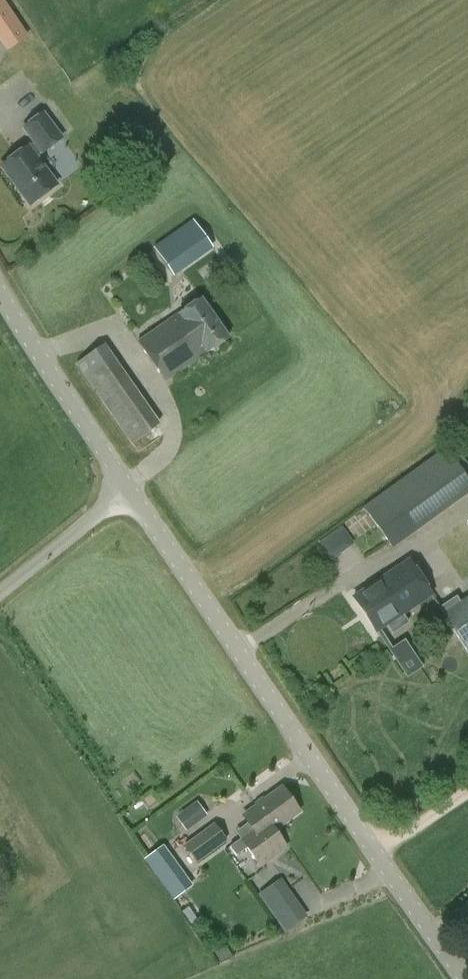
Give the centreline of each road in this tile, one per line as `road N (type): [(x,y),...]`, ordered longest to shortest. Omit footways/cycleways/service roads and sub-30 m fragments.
road 1 (unclassified): [(467,977),(129,489)]
road 2 (unclassified): [(129,489),(0,291)]
road 3 (unclassified): [(0,592),(129,489)]

